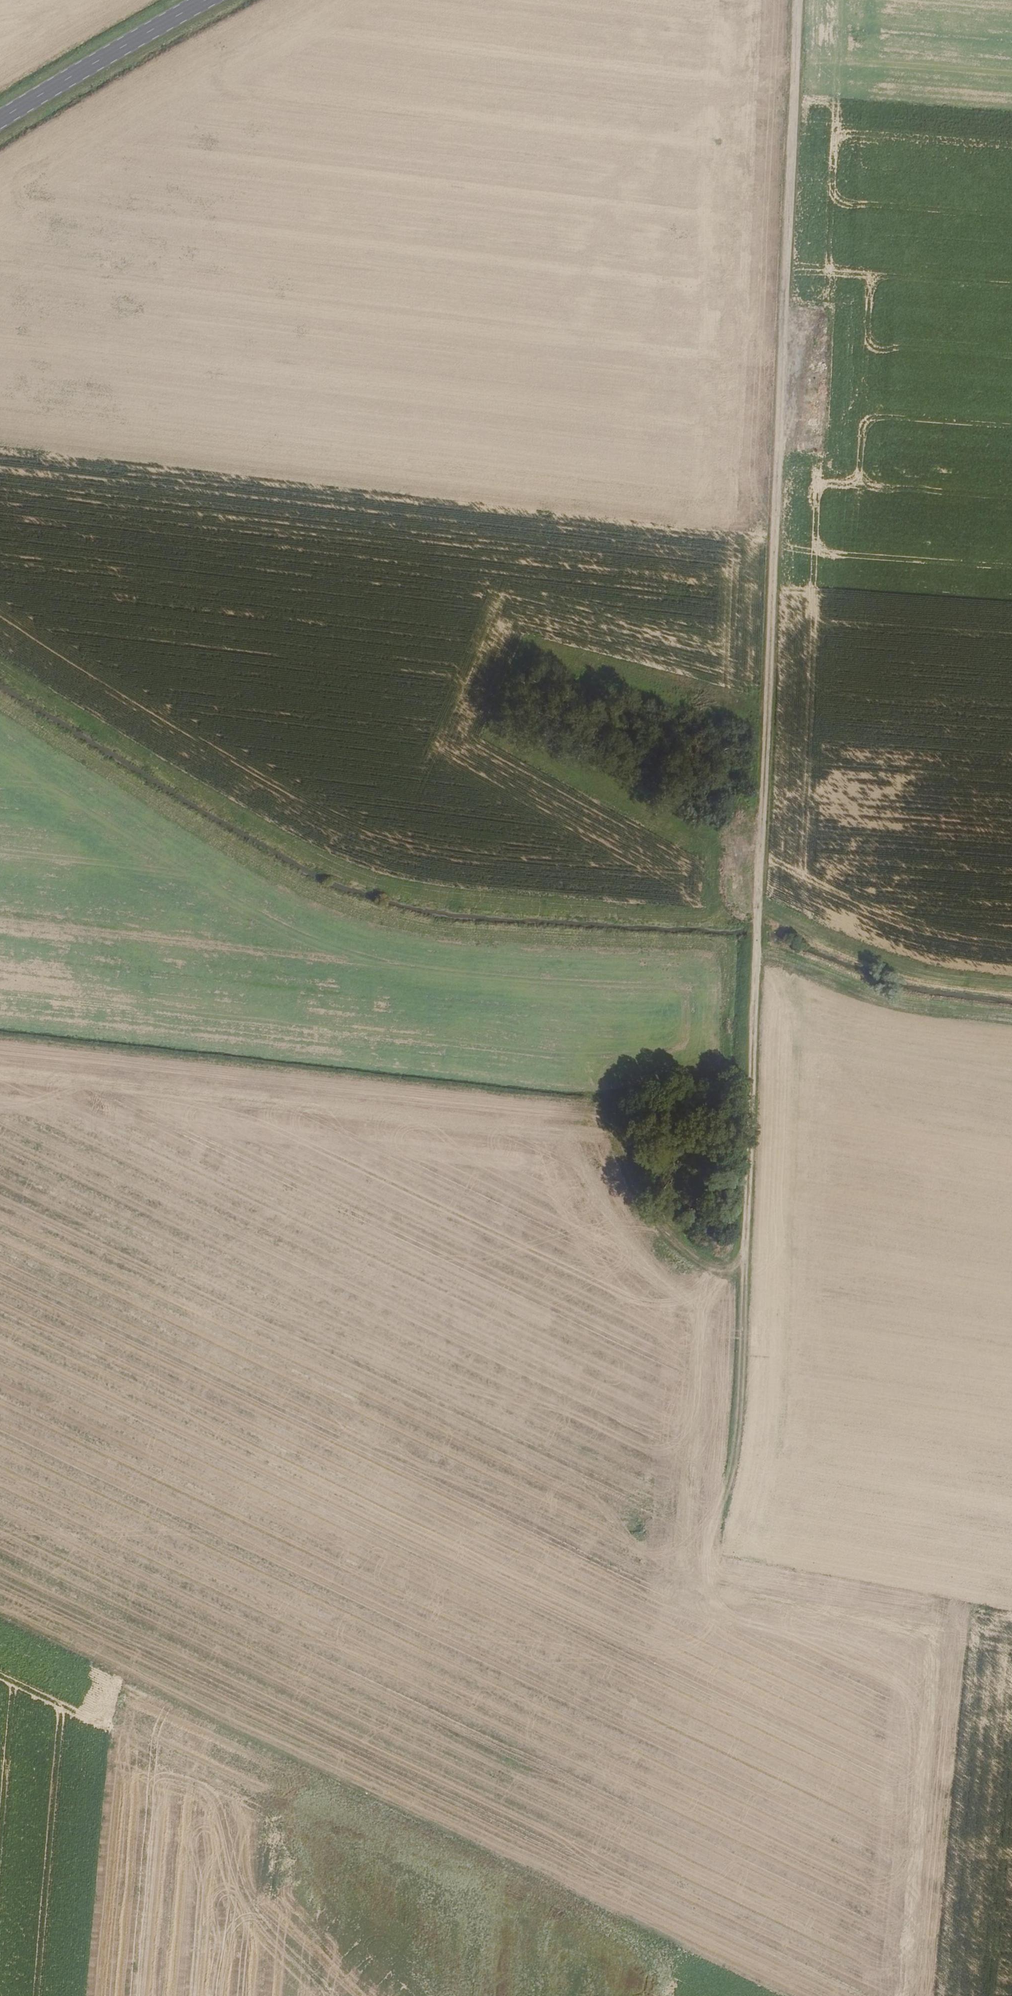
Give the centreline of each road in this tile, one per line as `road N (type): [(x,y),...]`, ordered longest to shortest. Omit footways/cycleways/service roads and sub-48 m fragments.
road 1 (track): [(741,1386),(798,0)]
road 2 (track): [(0,704),(316,894),(461,933),(756,949),(909,1003),(1011,1016)]
road 3 (primary): [(0,119),(206,0)]

